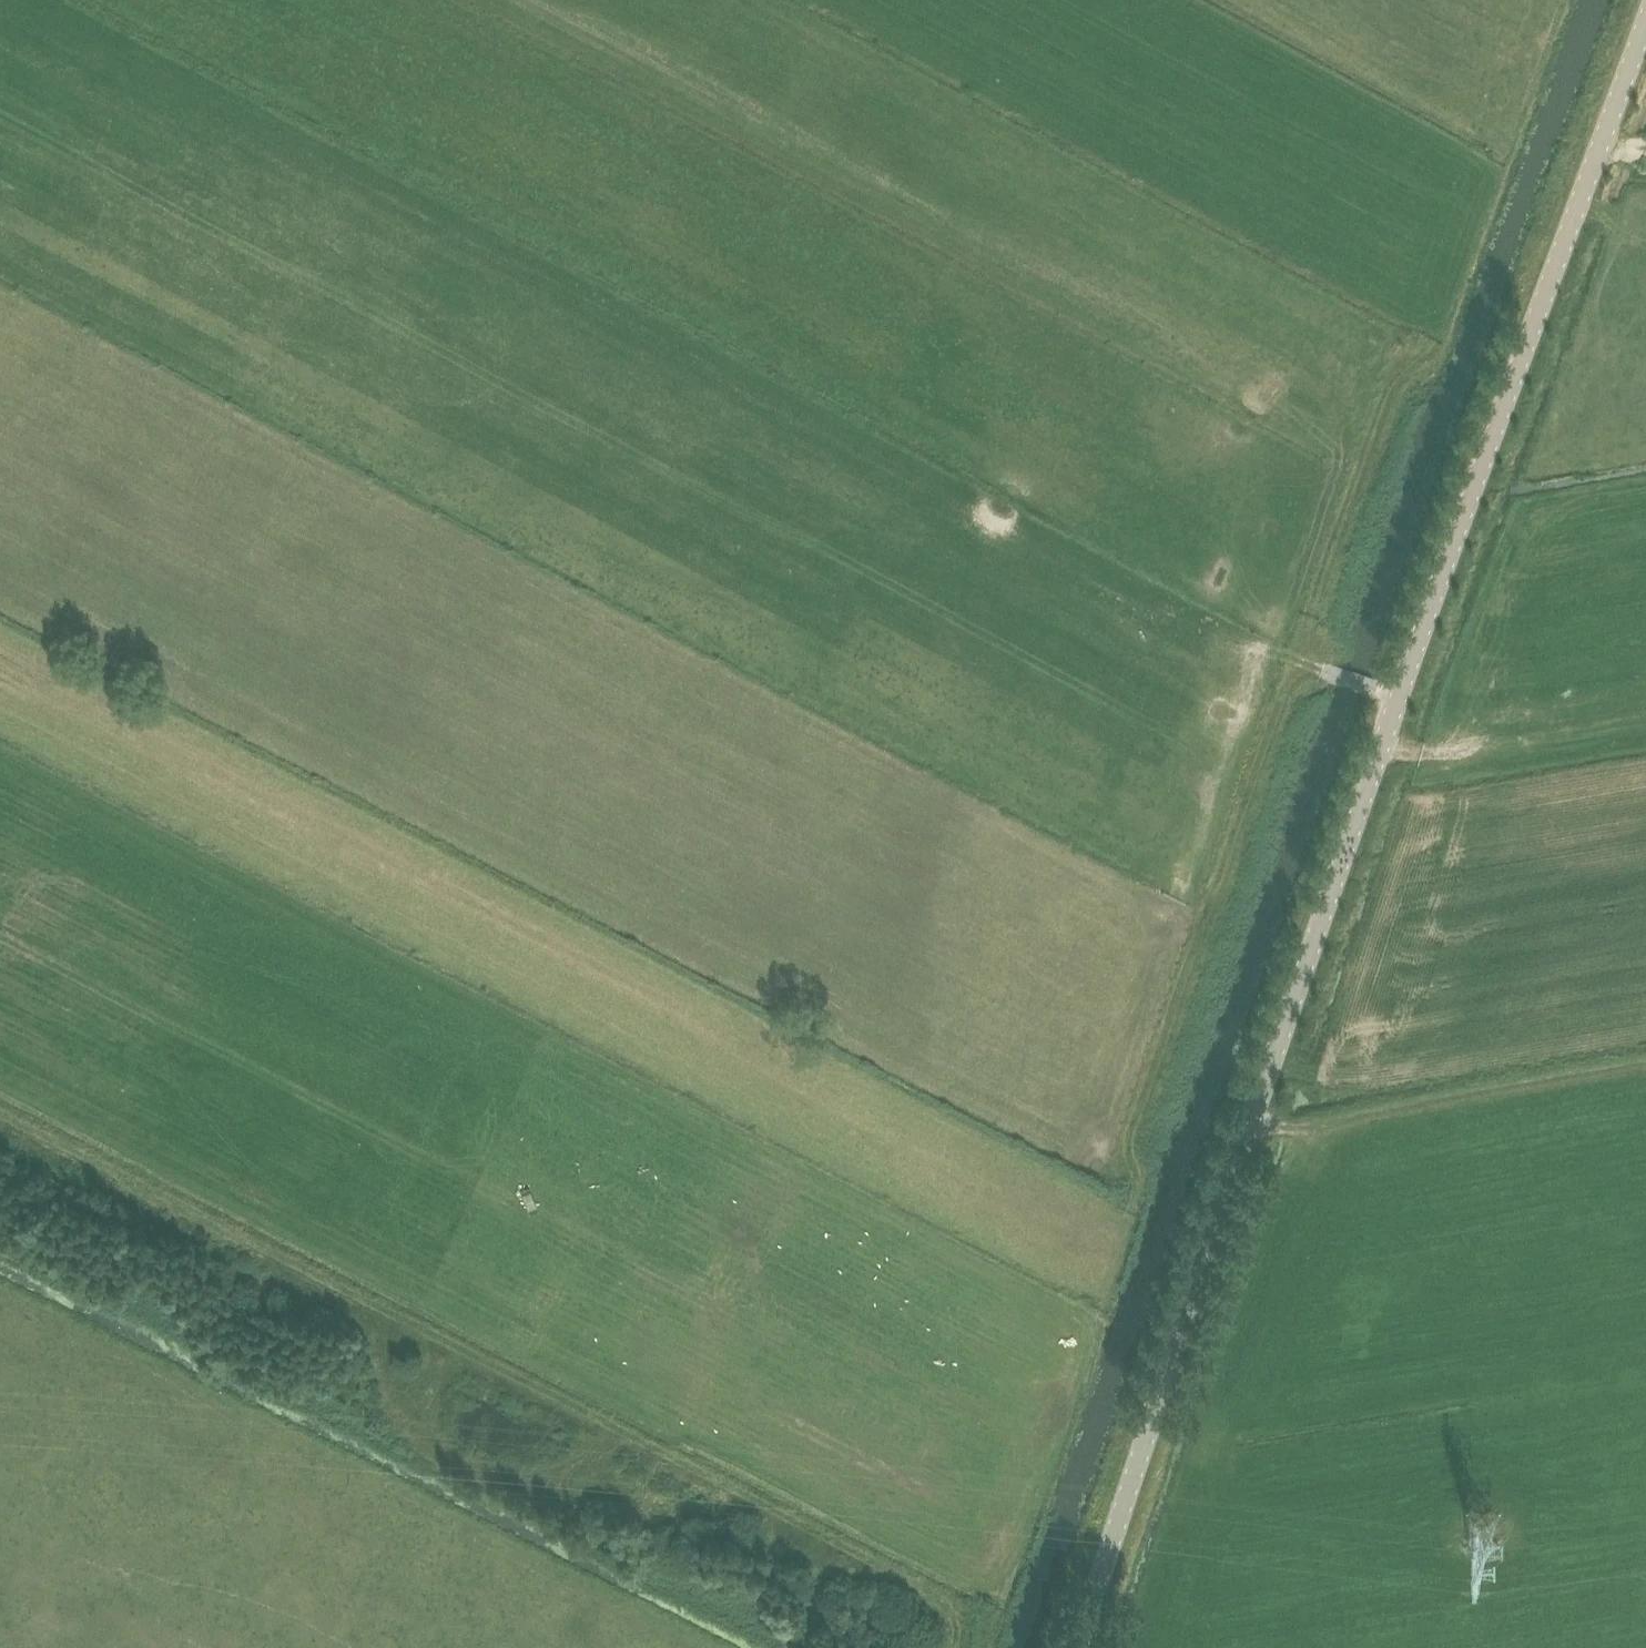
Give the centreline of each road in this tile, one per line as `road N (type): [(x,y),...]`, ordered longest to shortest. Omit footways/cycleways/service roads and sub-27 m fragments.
road 1 (tertiary): [(1078,1647),(1333,877),(1645,23)]

